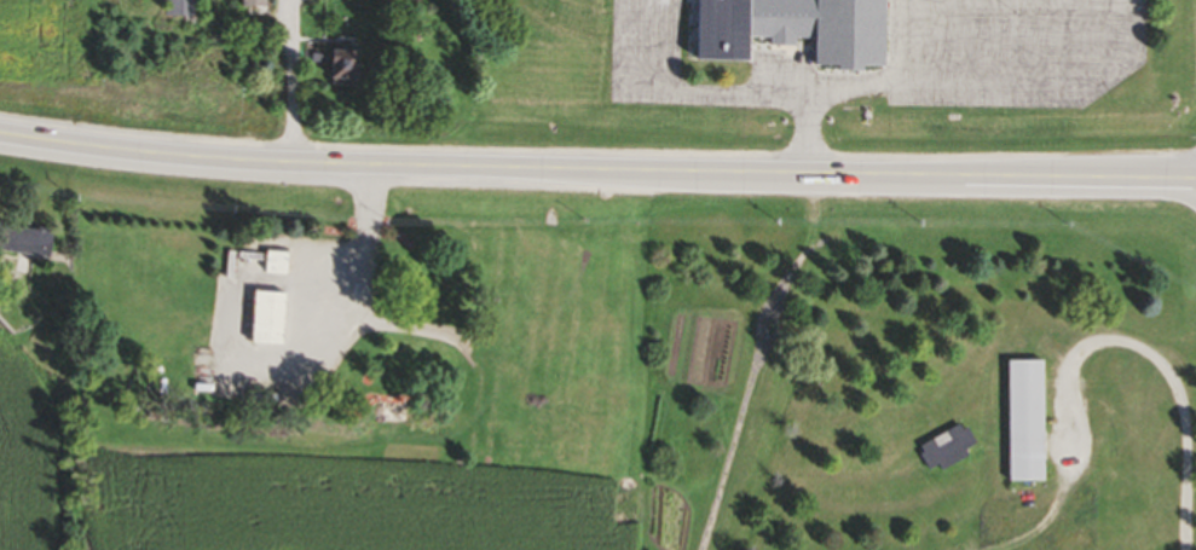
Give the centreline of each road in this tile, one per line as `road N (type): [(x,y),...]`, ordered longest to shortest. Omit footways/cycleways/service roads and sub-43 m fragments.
road 1 (primary): [(1195,181),(299,167),(0,135)]

